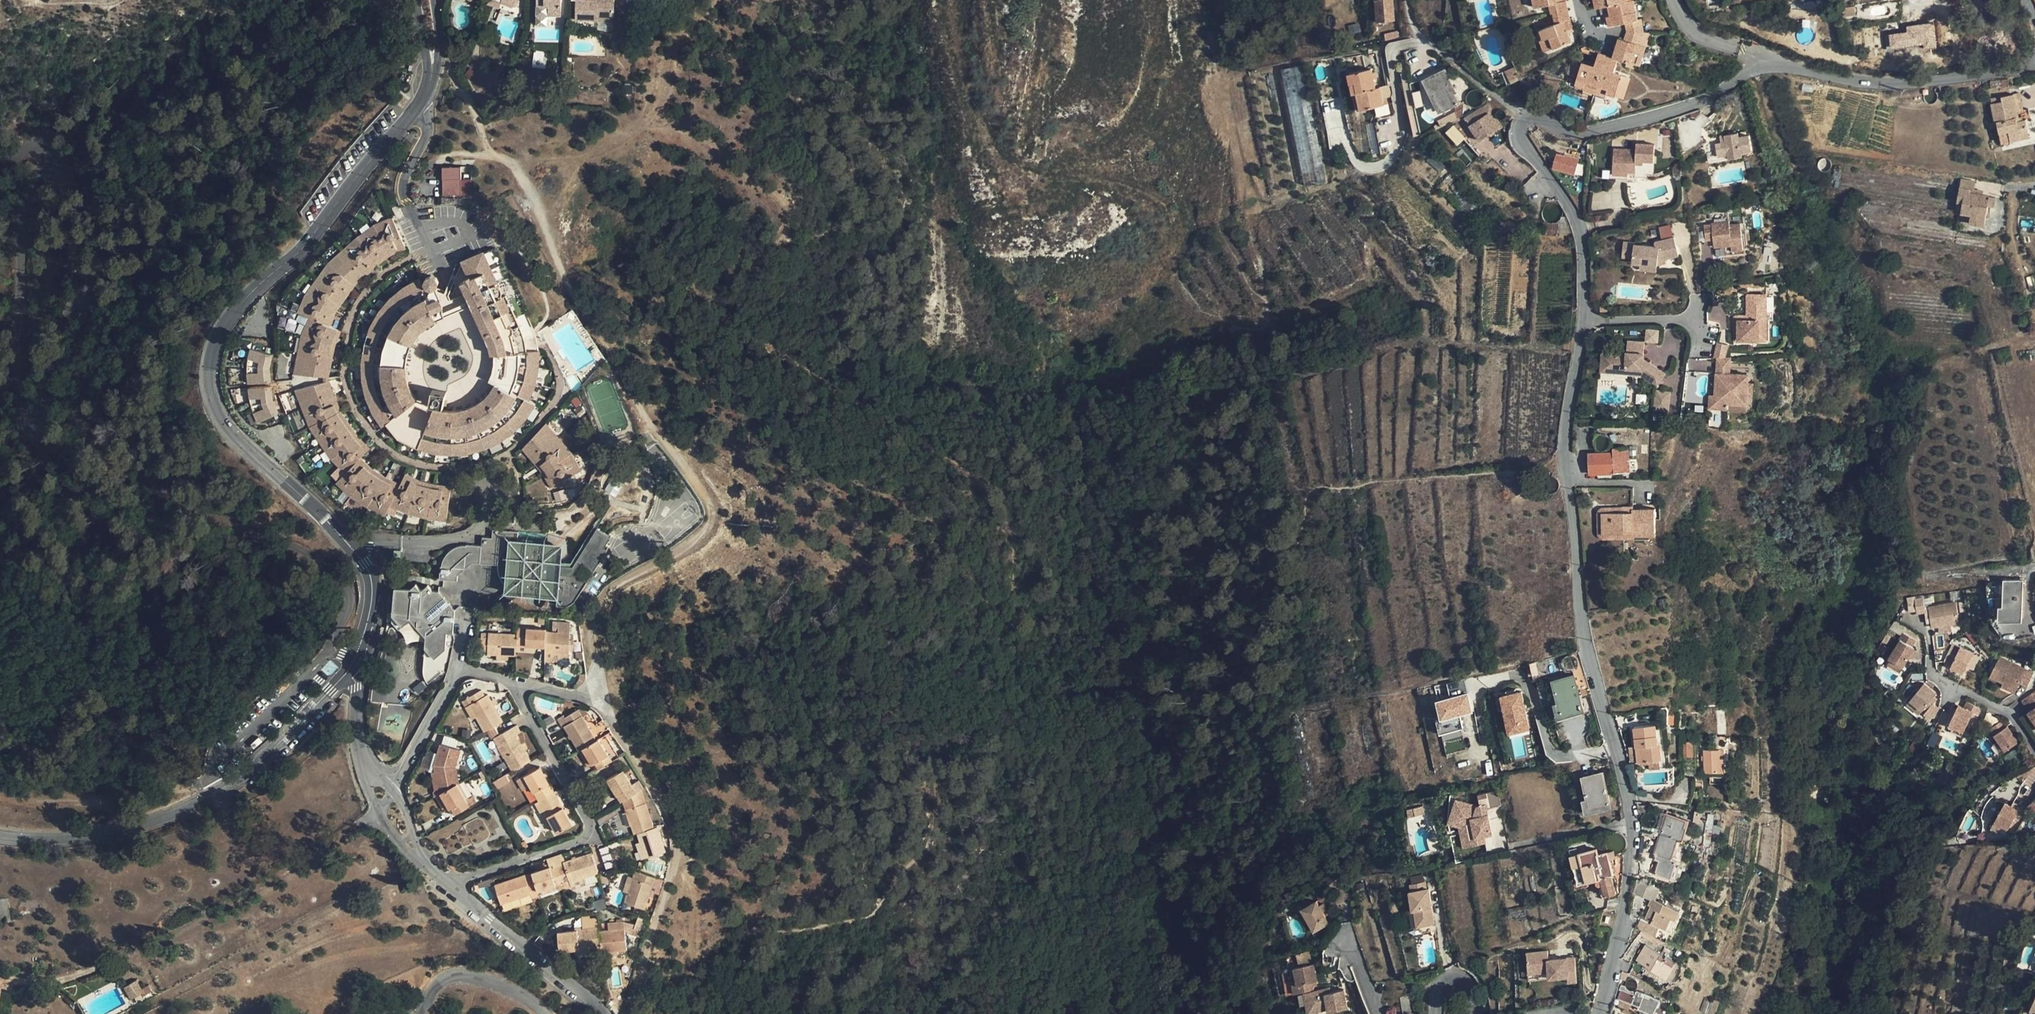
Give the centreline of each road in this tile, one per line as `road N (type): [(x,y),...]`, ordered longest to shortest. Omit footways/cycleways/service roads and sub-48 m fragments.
road 1 (residential): [(1600,1013),(1631,866),(1631,821),(1581,608),(1565,472),(1583,259),(1577,223),(1520,129),(1536,117),(1568,133),(1588,133),(1682,108),(1759,65)]
road 2 (track): [(438,59),(475,115),(485,148),(518,174),(574,297),(641,414),(710,498),(703,531),(616,595),(594,622),(602,696),(670,819),(676,853),(630,992),(612,1013)]
road 3 (unclassified): [(354,657),(337,632),(348,609),(341,579),(302,549),(150,479),(106,438),(93,417),(81,362),(88,298),(69,314),(47,422),(31,422),(20,352),(22,228),(47,148),(26,149),(0,179)]
road 4 (unclassified): [(417,108),(320,230),(238,305),(213,344),(215,405),(365,565),(372,596),(354,657)]
road 5 (unclassified): [(345,674),(237,781),(185,809),(87,835),(0,833)]
road 6 (residential): [(455,888),(581,843),(589,833),(515,685)]
road 7 (residential): [(1759,65),(1915,82),(2034,66)]
road 8 (track): [(210,775),(143,801),(95,806),(0,787)]
road 9 (residential): [(455,888),(605,1013)]
road 10 (residential): [(417,108),(429,134),(406,175),(404,197),(436,267)]
road 11 (residential): [(544,1013),(524,998),(463,979),(441,986),(424,1013)]
road 12 (residential): [(461,668),(395,786)]
road 13 (residential): [(1936,677),(2003,710),(2034,749)]

